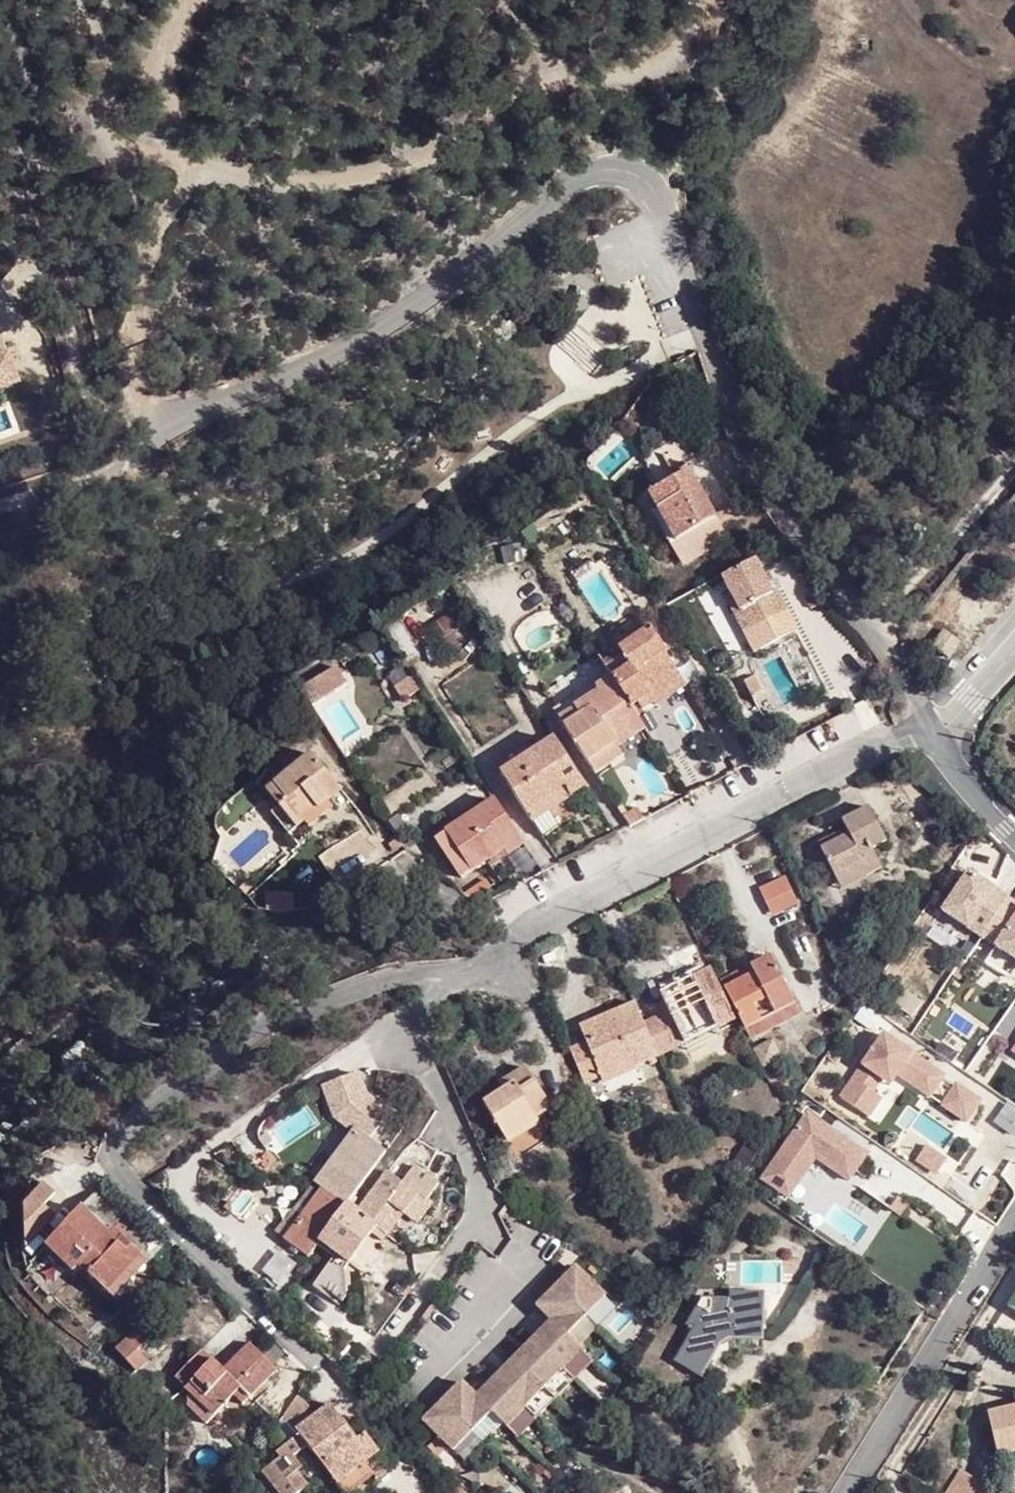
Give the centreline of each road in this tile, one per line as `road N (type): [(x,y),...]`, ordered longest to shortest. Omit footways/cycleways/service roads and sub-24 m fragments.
road 1 (residential): [(931,728),(895,662),(777,505),(733,411),(657,188),(626,169),(596,171),(564,190),(385,326),(312,366),(165,426),(135,458),(0,506)]
road 2 (track): [(191,0),(96,106),(129,149),(259,179),(380,171),(512,92),(622,80),(676,64),(709,0)]
road 3 (residential): [(470,976),(369,984),(265,1023),(122,1136),(115,1151),(146,1201),(321,1366)]
road 4 (residential): [(470,976),(527,930),(902,735),(931,728)]
road 5 (residential): [(504,1248),(407,1028),(414,1011),(470,976)]
road 6 (residential): [(845,1492),(1014,1226)]
road 7 (track): [(165,426),(97,399),(57,287),(0,229)]
road 8 (track): [(136,412),(123,354),(141,273),(189,163)]
road 9 (track): [(870,628),(1014,474)]
road 10 (track): [(657,188),(729,73),(738,0)]
road 11 (residential): [(931,728),(951,768),(1014,833)]

